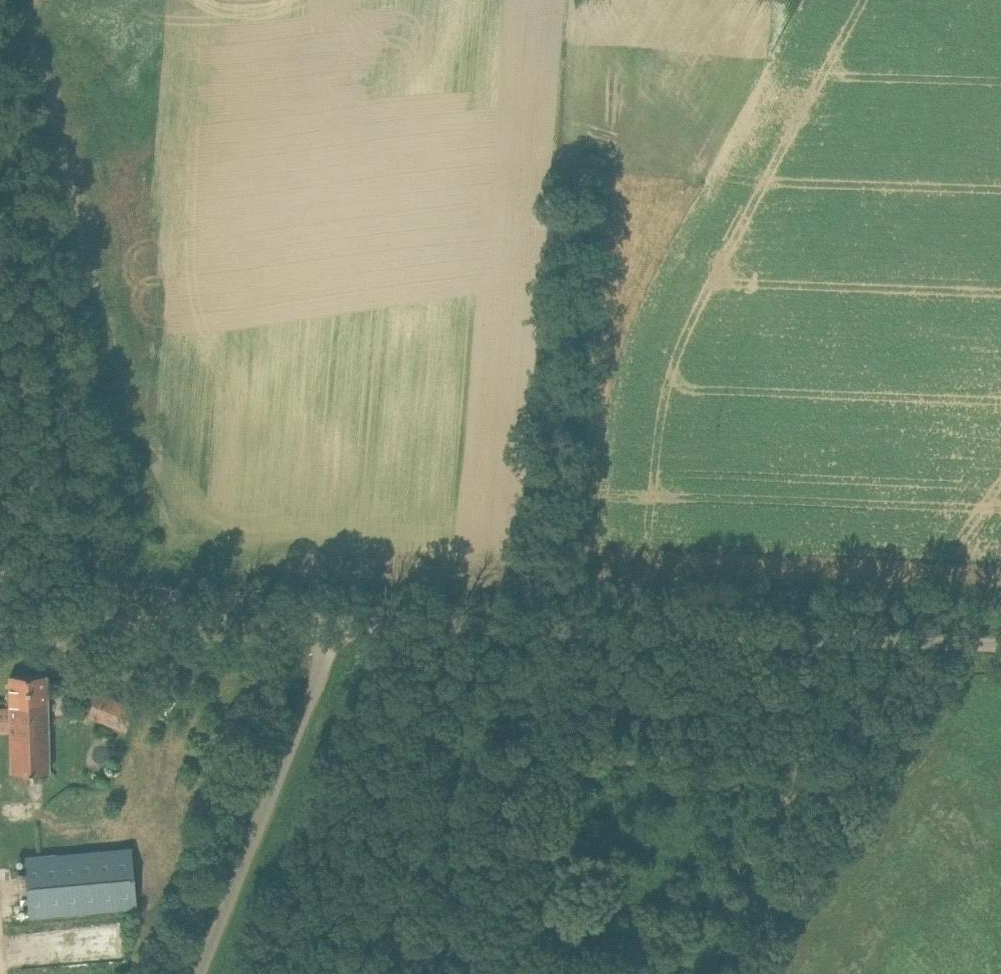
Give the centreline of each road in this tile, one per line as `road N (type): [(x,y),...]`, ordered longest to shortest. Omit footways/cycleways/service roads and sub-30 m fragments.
road 1 (unclassified): [(1000,655),(341,633)]
road 2 (unclassified): [(205,973),(341,633)]
road 3 (unclassified): [(341,633),(0,630)]

